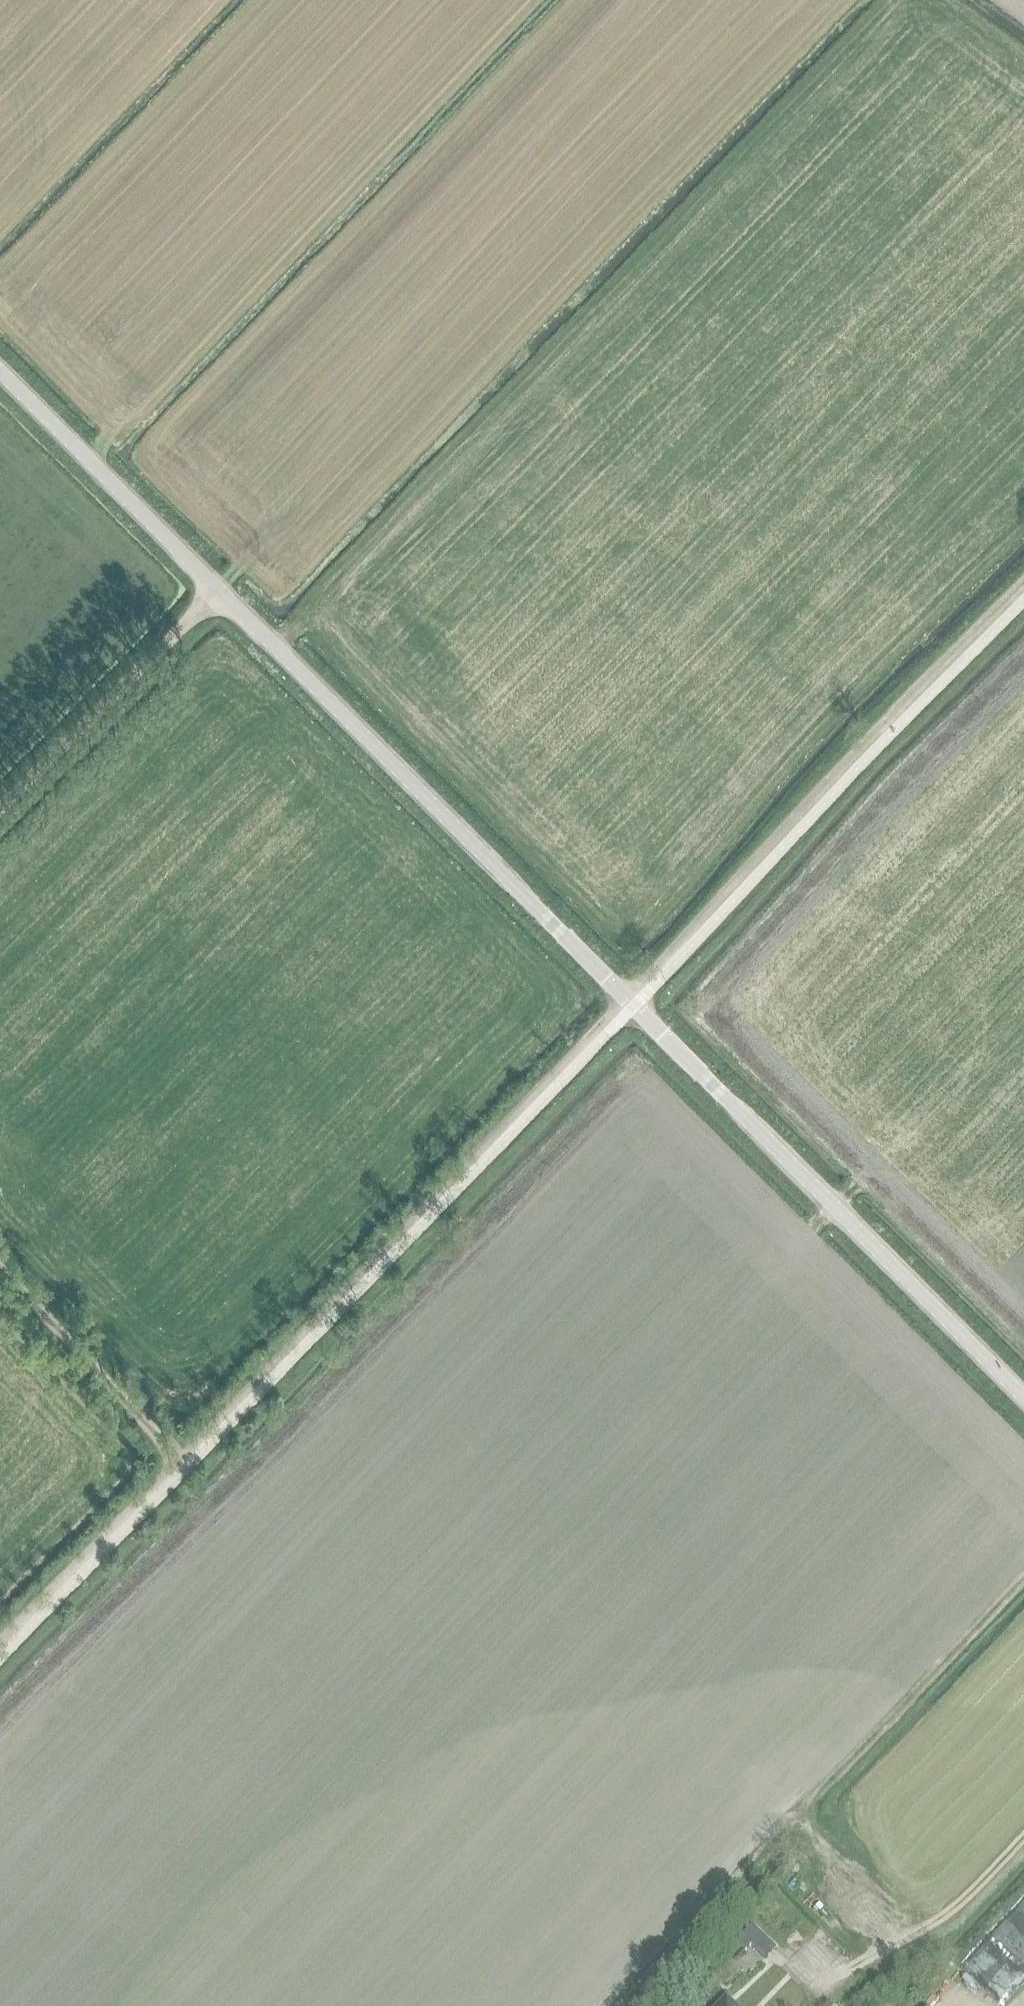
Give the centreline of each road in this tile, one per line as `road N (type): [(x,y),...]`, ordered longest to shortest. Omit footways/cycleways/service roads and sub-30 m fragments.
road 1 (track): [(0,1643),(1023,584)]
road 2 (tertiary): [(1023,1398),(0,371)]

